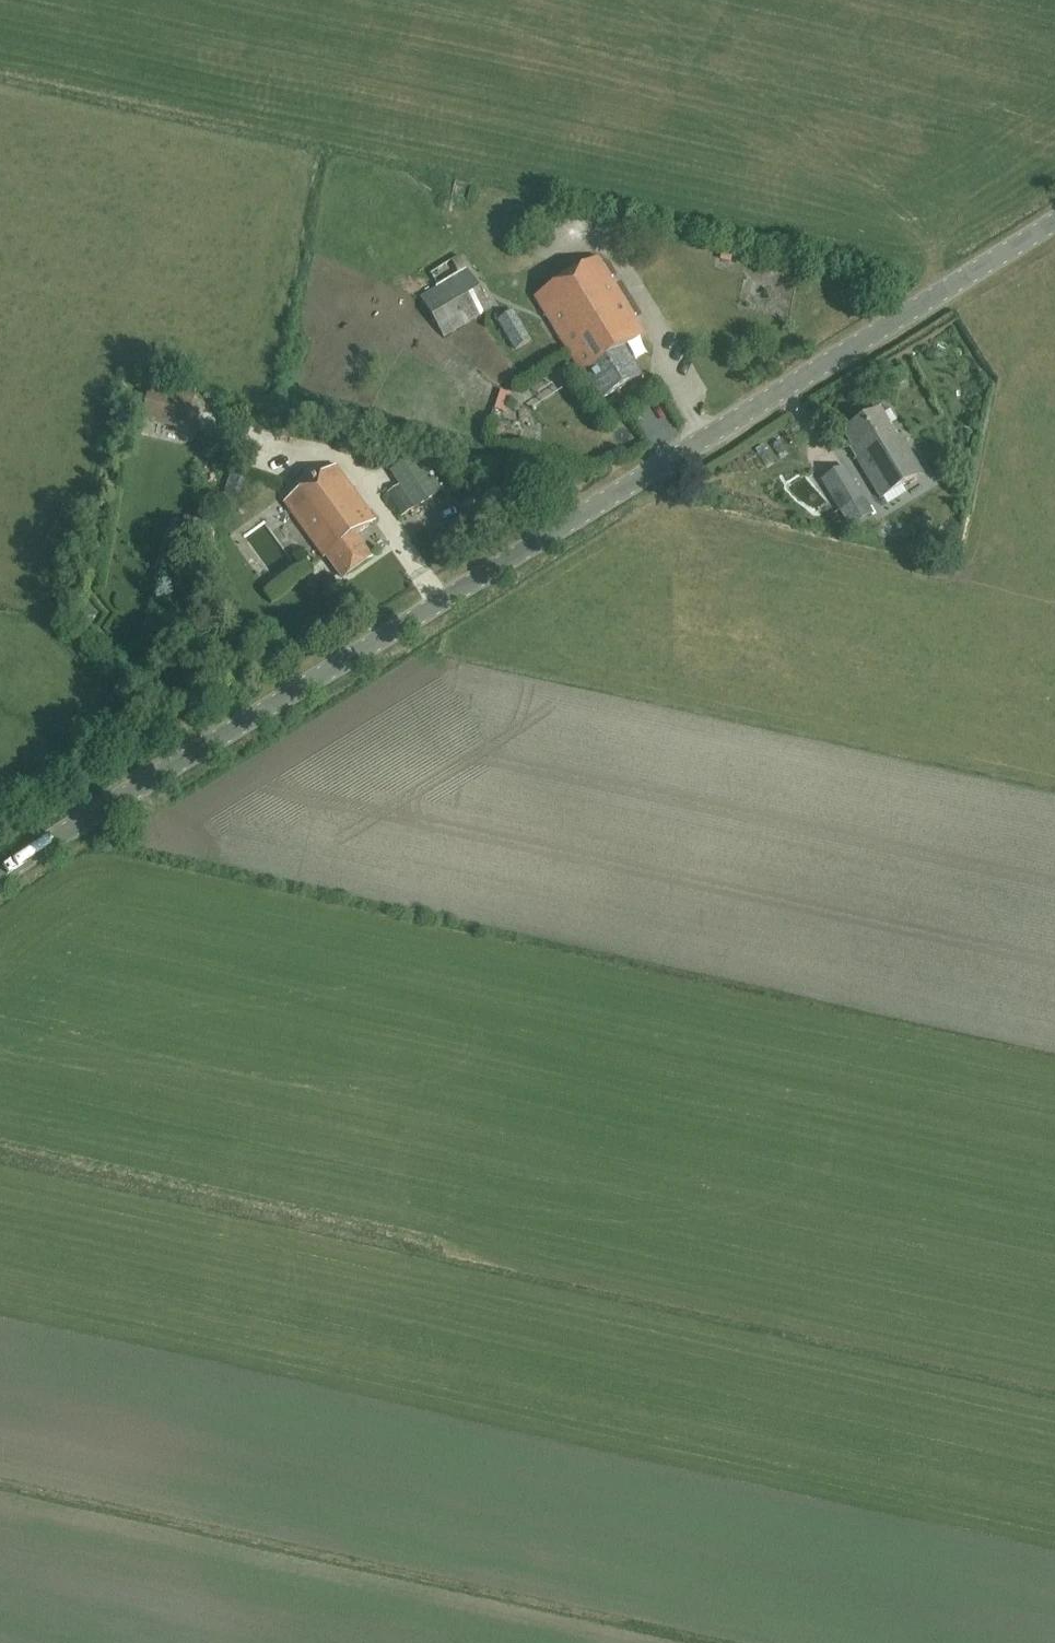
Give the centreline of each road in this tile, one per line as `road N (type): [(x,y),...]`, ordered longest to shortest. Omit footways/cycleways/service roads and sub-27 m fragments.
road 1 (tertiary): [(0,877),(1054,219)]

